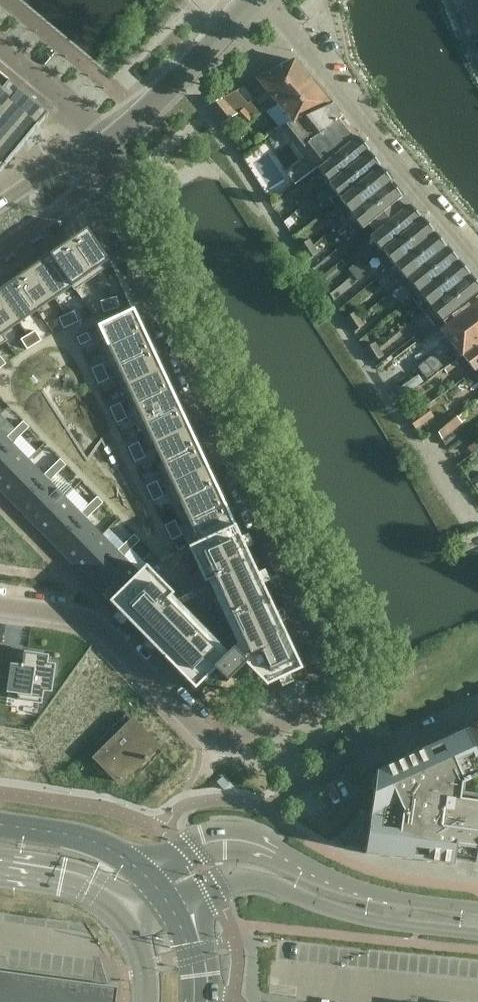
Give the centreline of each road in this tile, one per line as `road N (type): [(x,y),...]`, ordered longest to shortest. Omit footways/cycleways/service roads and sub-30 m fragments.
road 1 (residential): [(339,700),(92,162)]
road 2 (residential): [(0,605),(101,622),(211,742),(239,746),(339,700)]
road 3 (secondary): [(477,909),(350,891),(236,840),(186,849),(147,876)]
road 4 (residential): [(269,0),(477,267)]
road 5 (secondary): [(171,905),(255,881),(355,915),(477,932)]
road 6 (residential): [(110,142),(185,76),(252,0)]
road 7 (residential): [(477,706),(365,755),(339,700)]
road 8 (primary): [(147,876),(96,842),(0,825)]
road 9 (residential): [(0,50),(110,142)]
road 10 (primary): [(0,872),(78,888),(121,918)]
road 11 (residential): [(0,249),(65,204),(92,162)]

